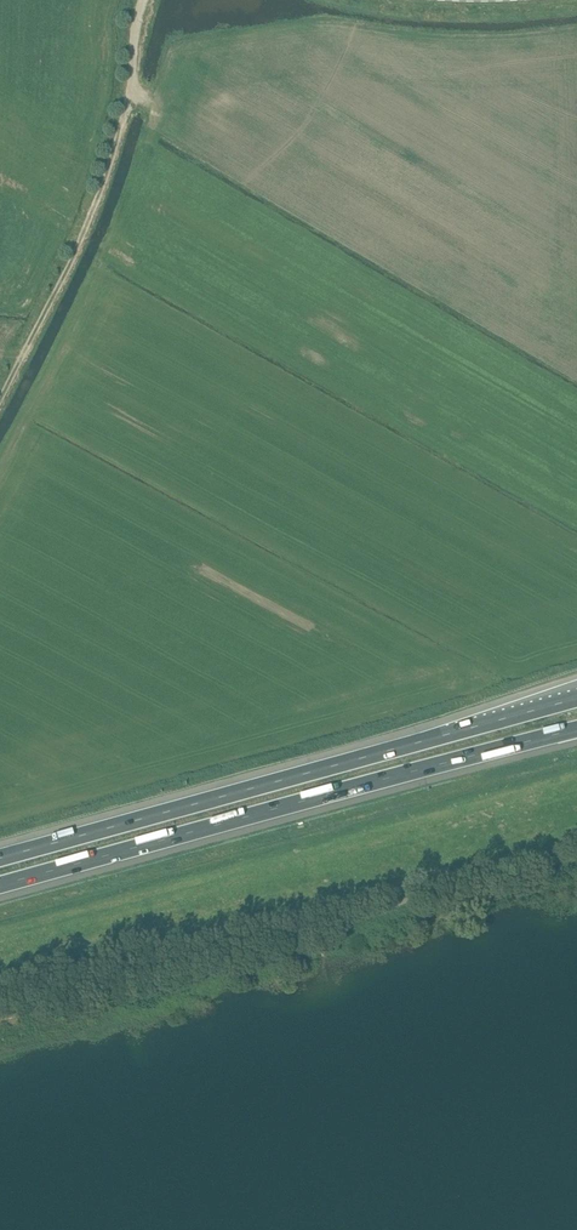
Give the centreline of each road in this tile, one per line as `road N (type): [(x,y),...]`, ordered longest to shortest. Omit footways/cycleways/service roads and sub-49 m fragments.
road 1 (motorway): [(576,698),(0,856)]
road 2 (motorway): [(55,870),(576,729)]
road 3 (motorway): [(55,870),(212,854),(576,767)]
road 4 (track): [(0,395),(73,253),(108,164),(132,96),(144,0)]

